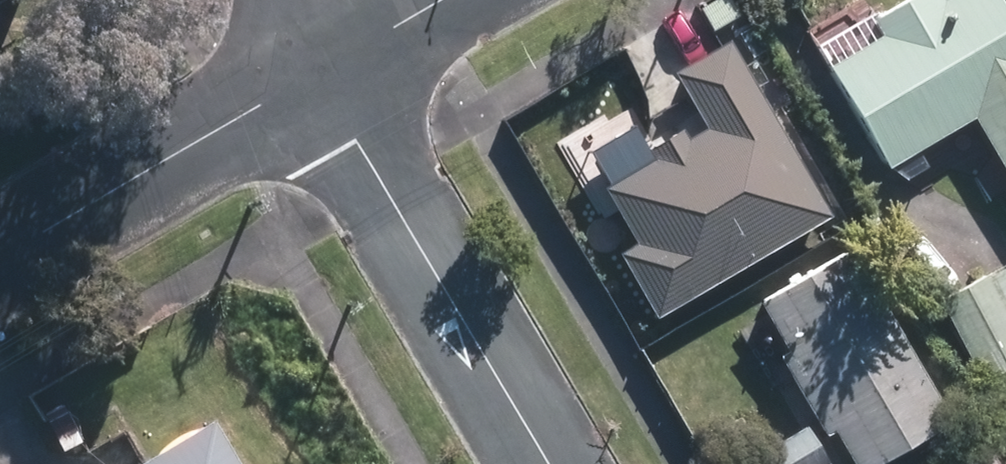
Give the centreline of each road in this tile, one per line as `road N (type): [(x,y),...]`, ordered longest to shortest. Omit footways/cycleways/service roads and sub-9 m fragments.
road 1 (residential): [(555,463),(391,191),(340,59)]
road 2 (residential): [(340,59),(0,257)]

